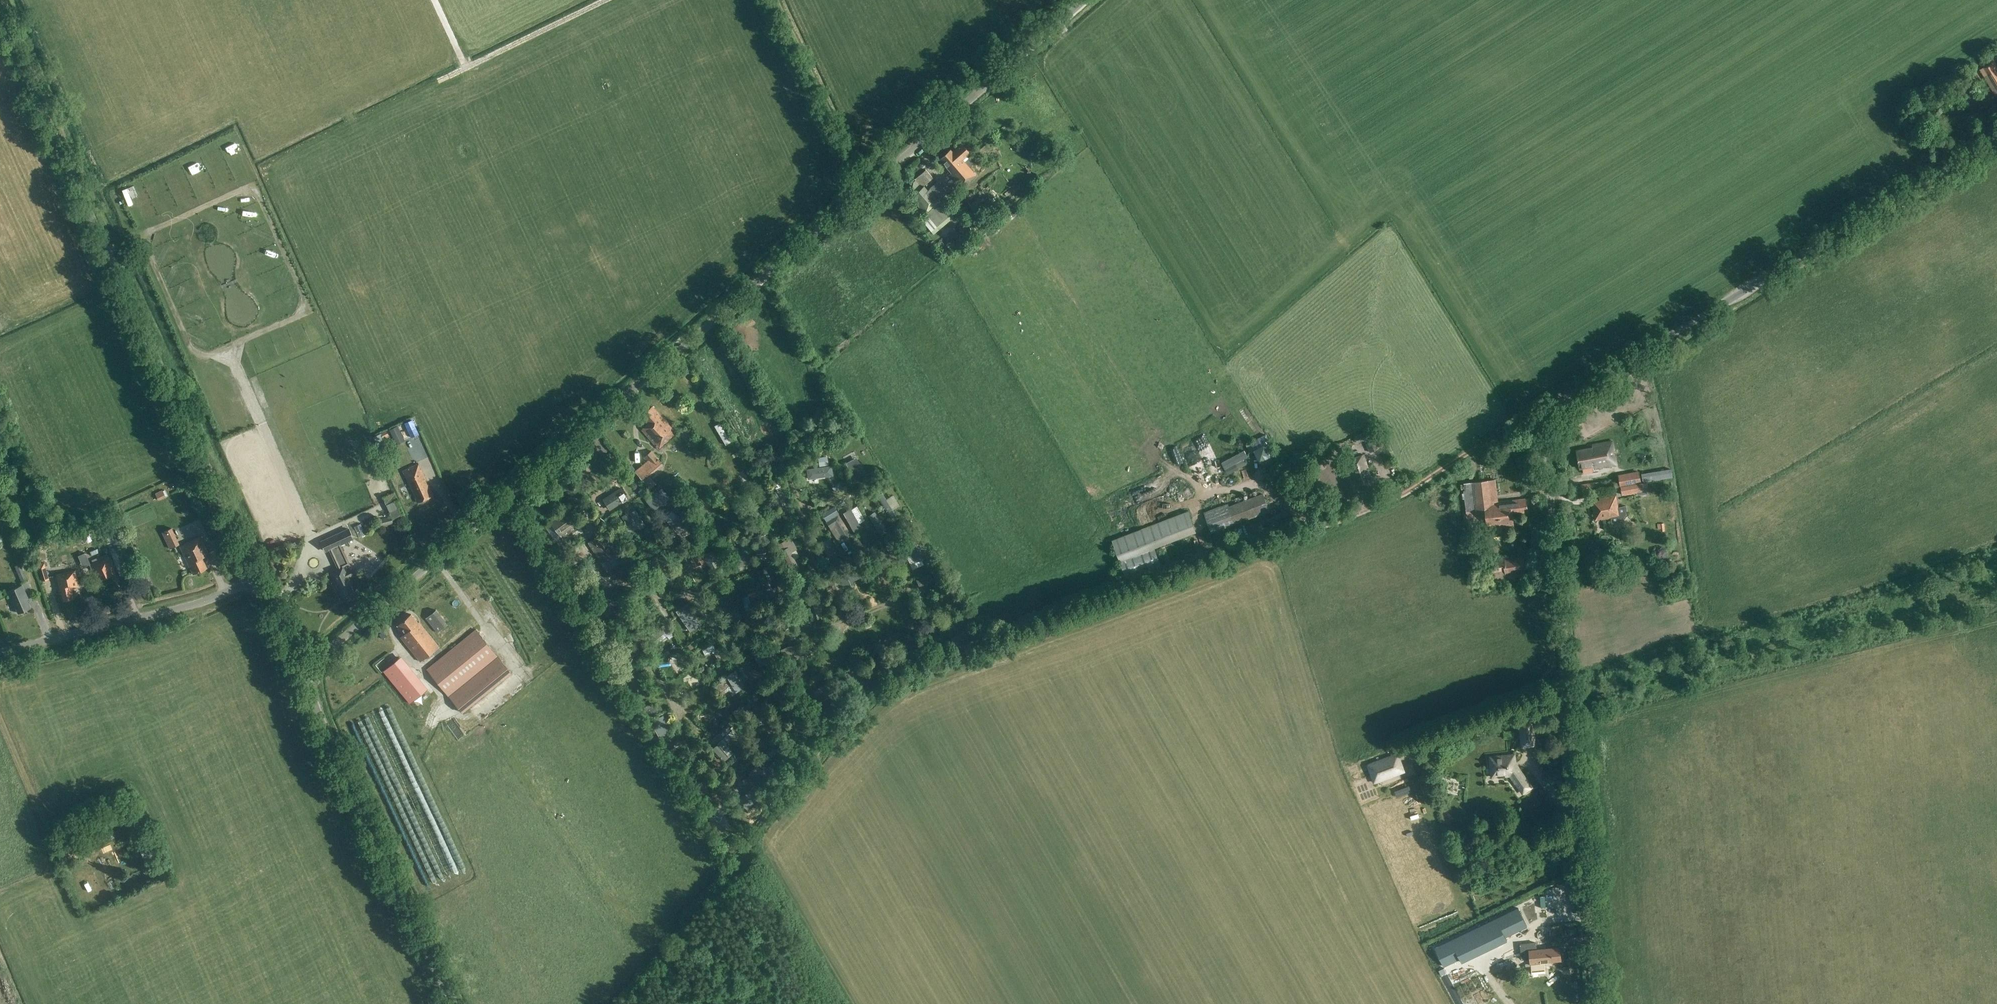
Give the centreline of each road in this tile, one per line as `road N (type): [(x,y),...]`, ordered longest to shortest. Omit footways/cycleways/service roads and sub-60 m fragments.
road 1 (tertiary): [(1599,1003),(1549,416),(1996,137)]
road 2 (unclassified): [(300,668),(1085,0)]
road 3 (unclassified): [(257,578),(0,18)]
road 4 (unclassified): [(453,1003),(300,668)]
road 5 (track): [(1306,527),(1400,492),(1554,408)]
road 6 (unclassified): [(257,578),(196,604),(0,652)]
road 7 (track): [(872,184),(844,148),(775,0)]
road 8 (track): [(611,1003),(723,868)]

